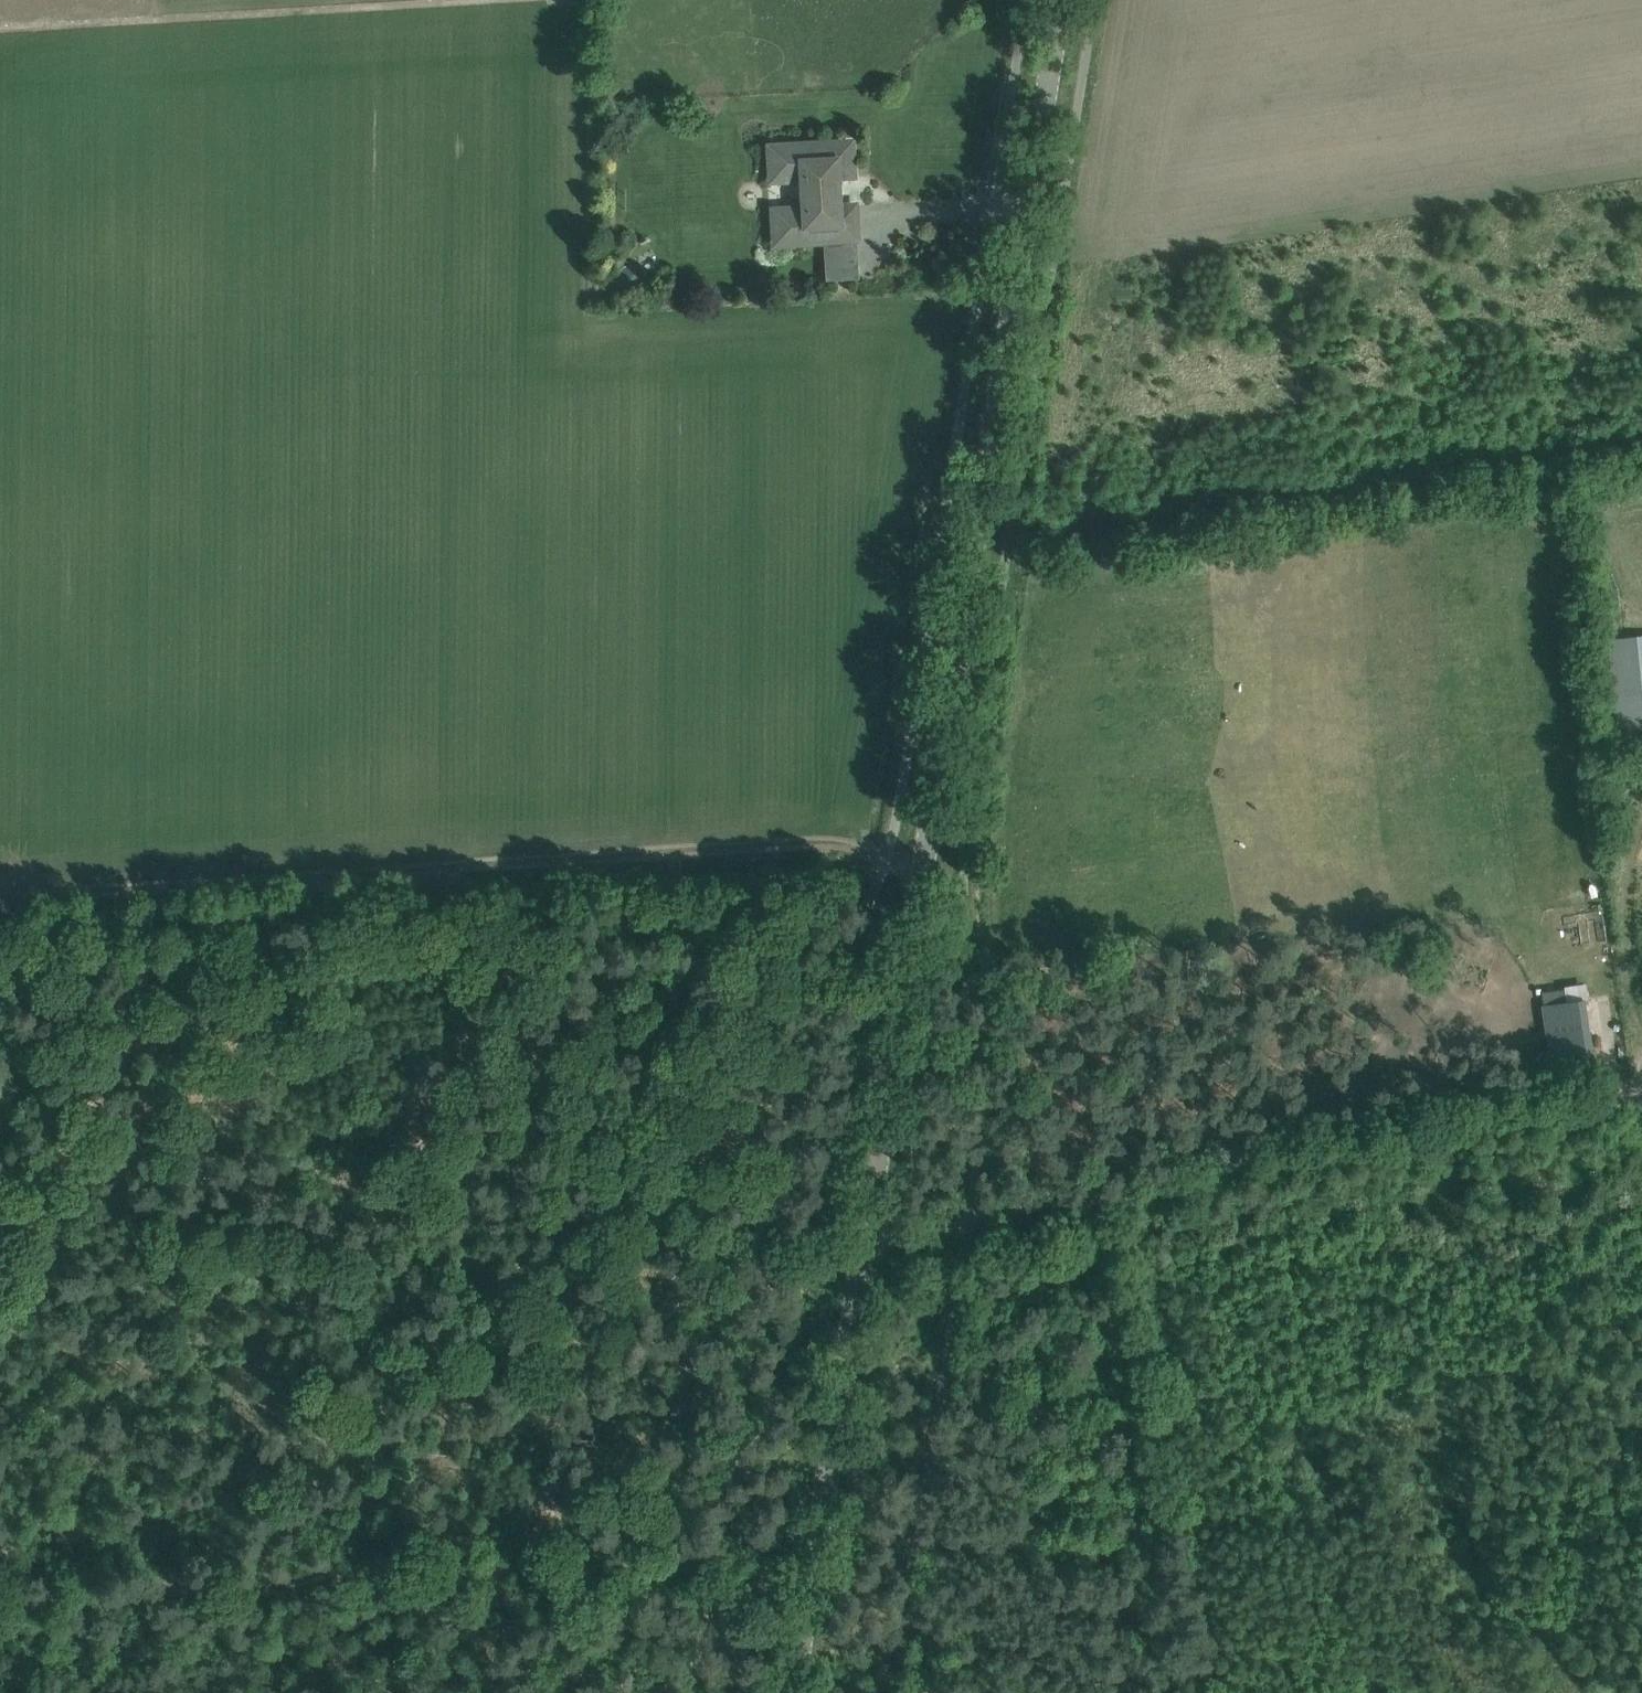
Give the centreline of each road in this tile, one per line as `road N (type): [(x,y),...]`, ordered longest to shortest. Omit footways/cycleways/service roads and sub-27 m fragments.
road 1 (tertiary): [(793,1692),(1061,0)]

